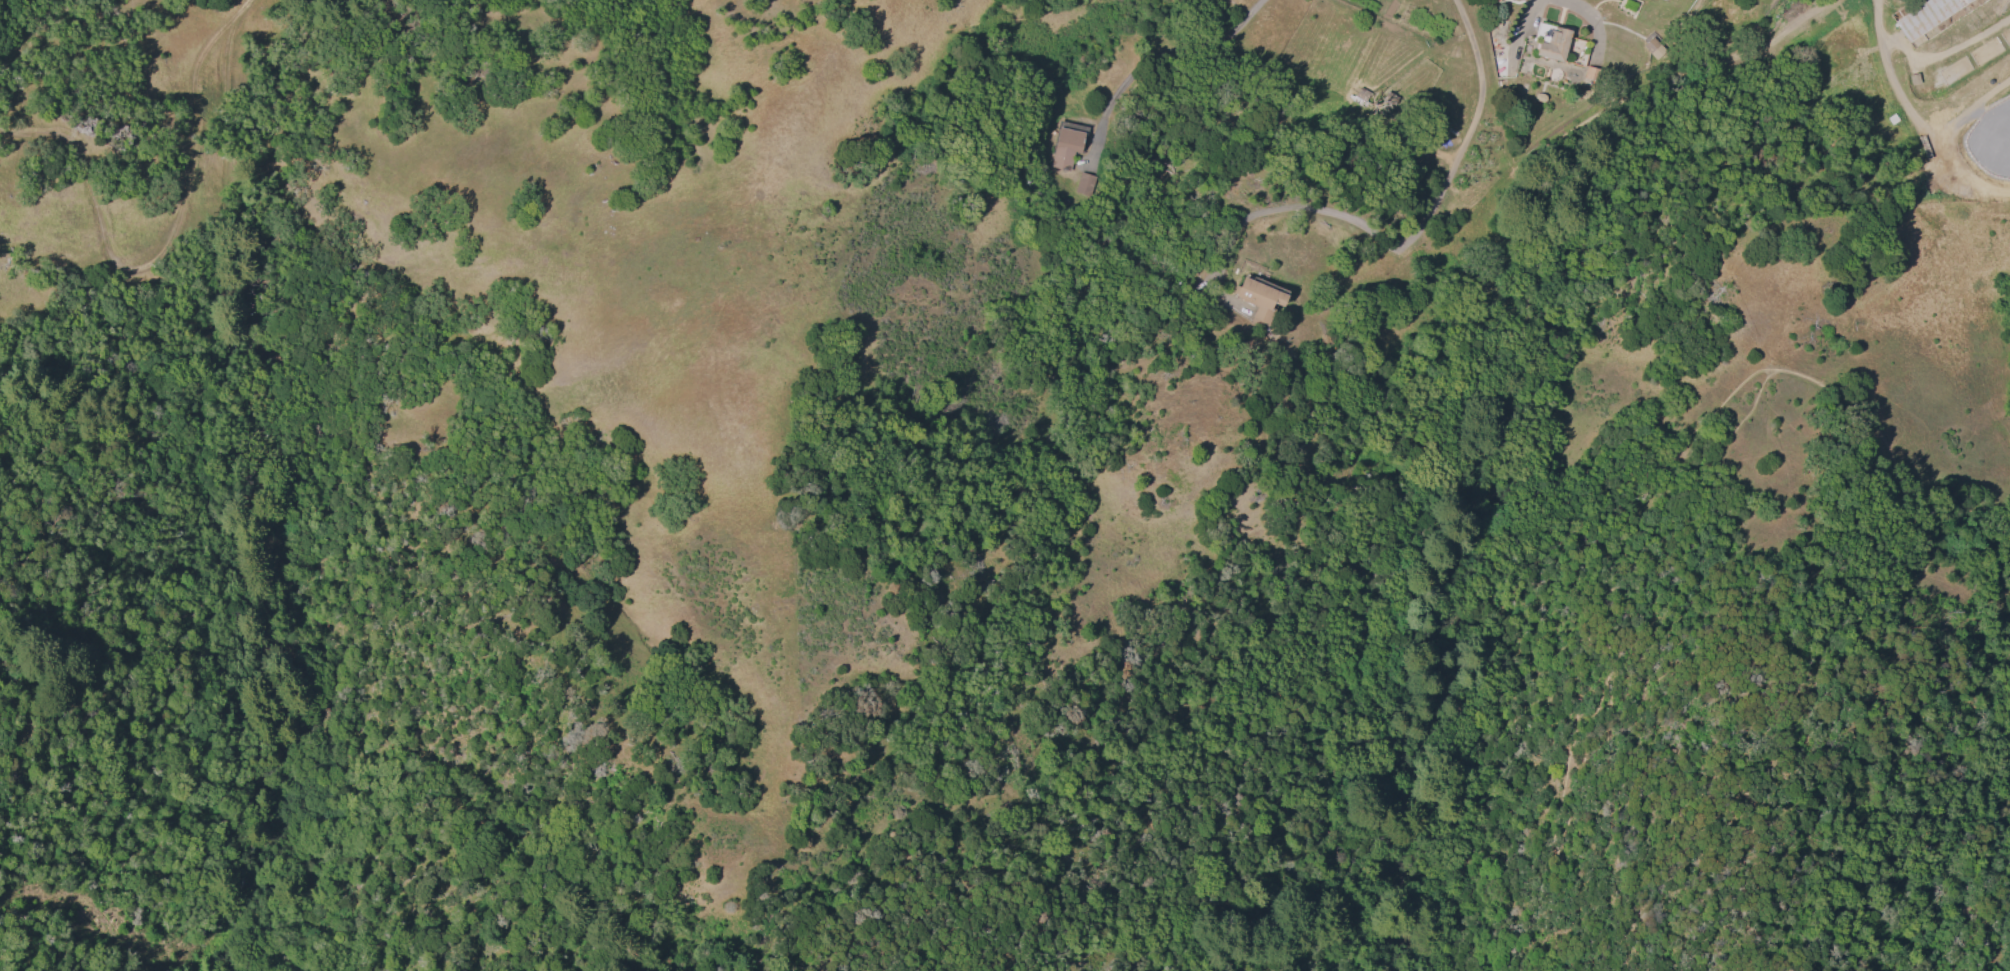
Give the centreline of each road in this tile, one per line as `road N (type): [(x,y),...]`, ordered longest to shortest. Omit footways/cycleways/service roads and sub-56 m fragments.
road 1 (track): [(263,0),(211,49),(193,86),(184,187),(154,258),(131,266),(110,258),(76,146),(0,129)]
road 2 (track): [(1420,970),(1417,926),(1400,881),(1429,793),(1450,664)]
road 3 (track): [(1261,0),(1210,48),(1142,68),(1099,128)]
road 4 (track): [(2009,18),(1919,60),(1884,39),(1875,17),(1881,0)]

